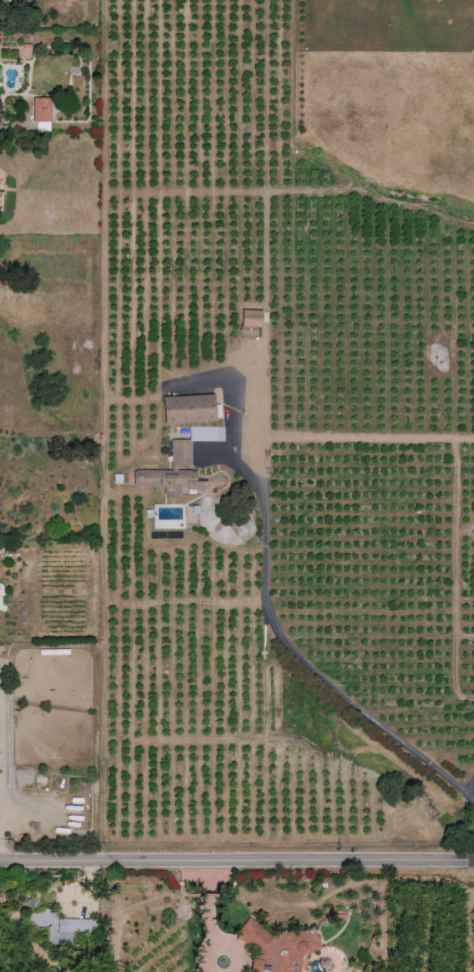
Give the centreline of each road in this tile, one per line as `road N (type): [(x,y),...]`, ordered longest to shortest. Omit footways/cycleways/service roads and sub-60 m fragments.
road 1 (secondary): [(473,867),(0,865)]

